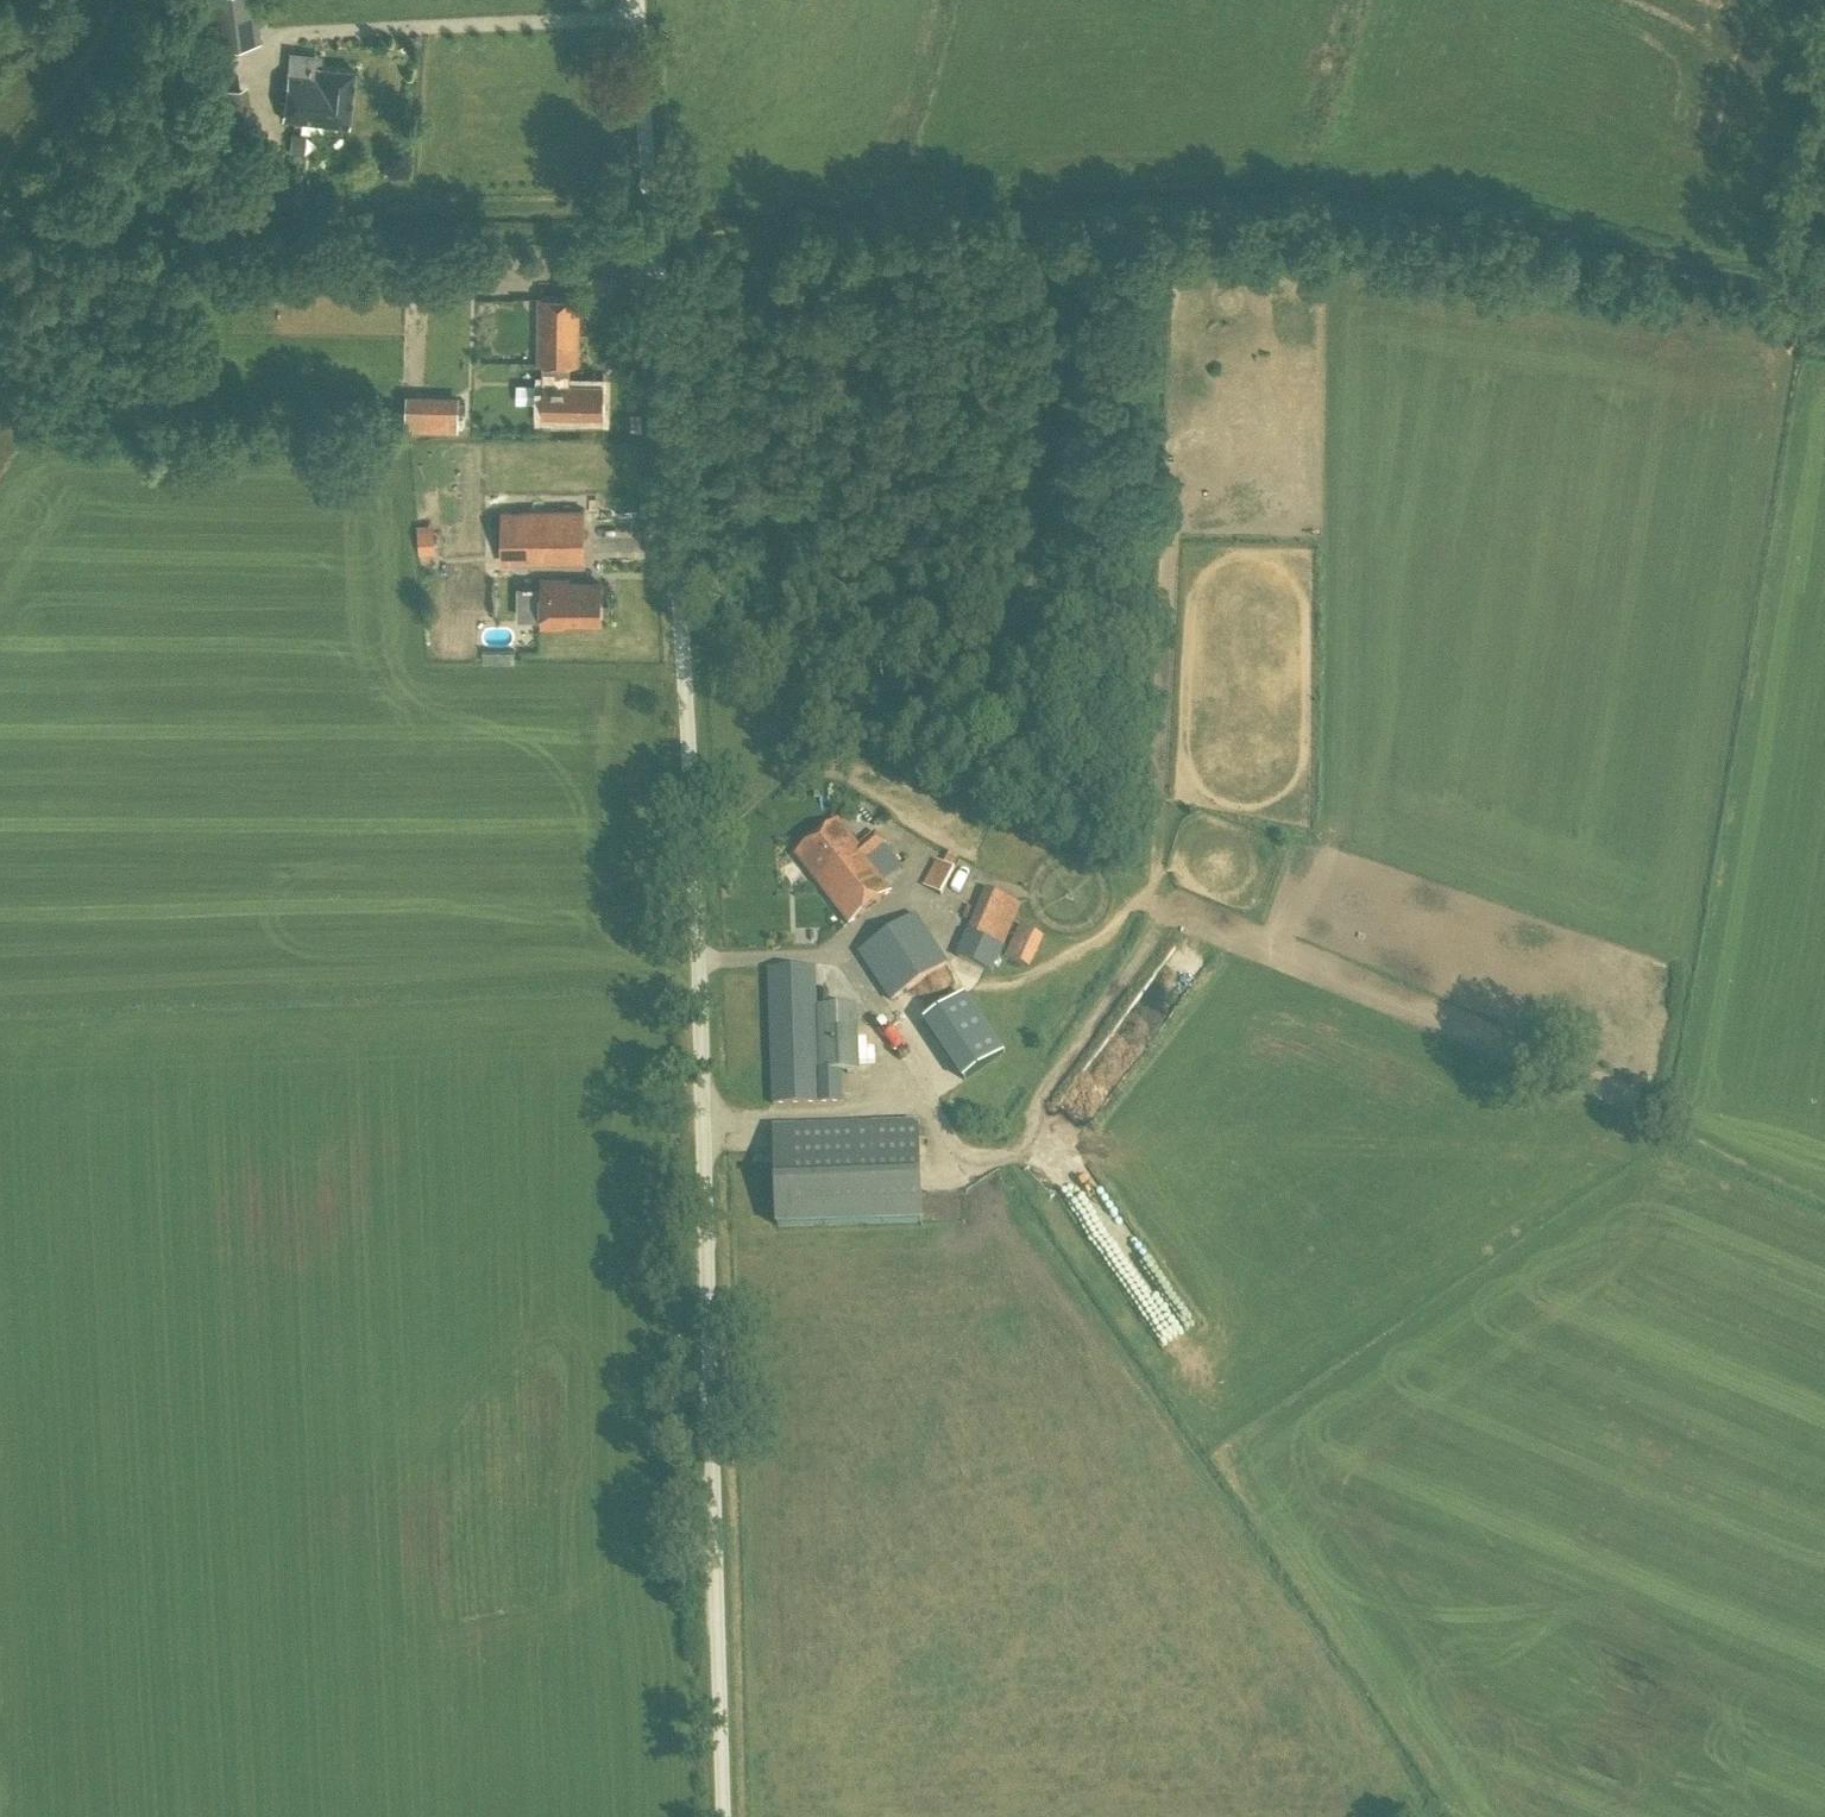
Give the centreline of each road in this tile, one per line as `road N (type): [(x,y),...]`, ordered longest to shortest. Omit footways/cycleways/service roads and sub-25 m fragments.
road 1 (unclassified): [(728,1816),(694,699),(641,0)]

